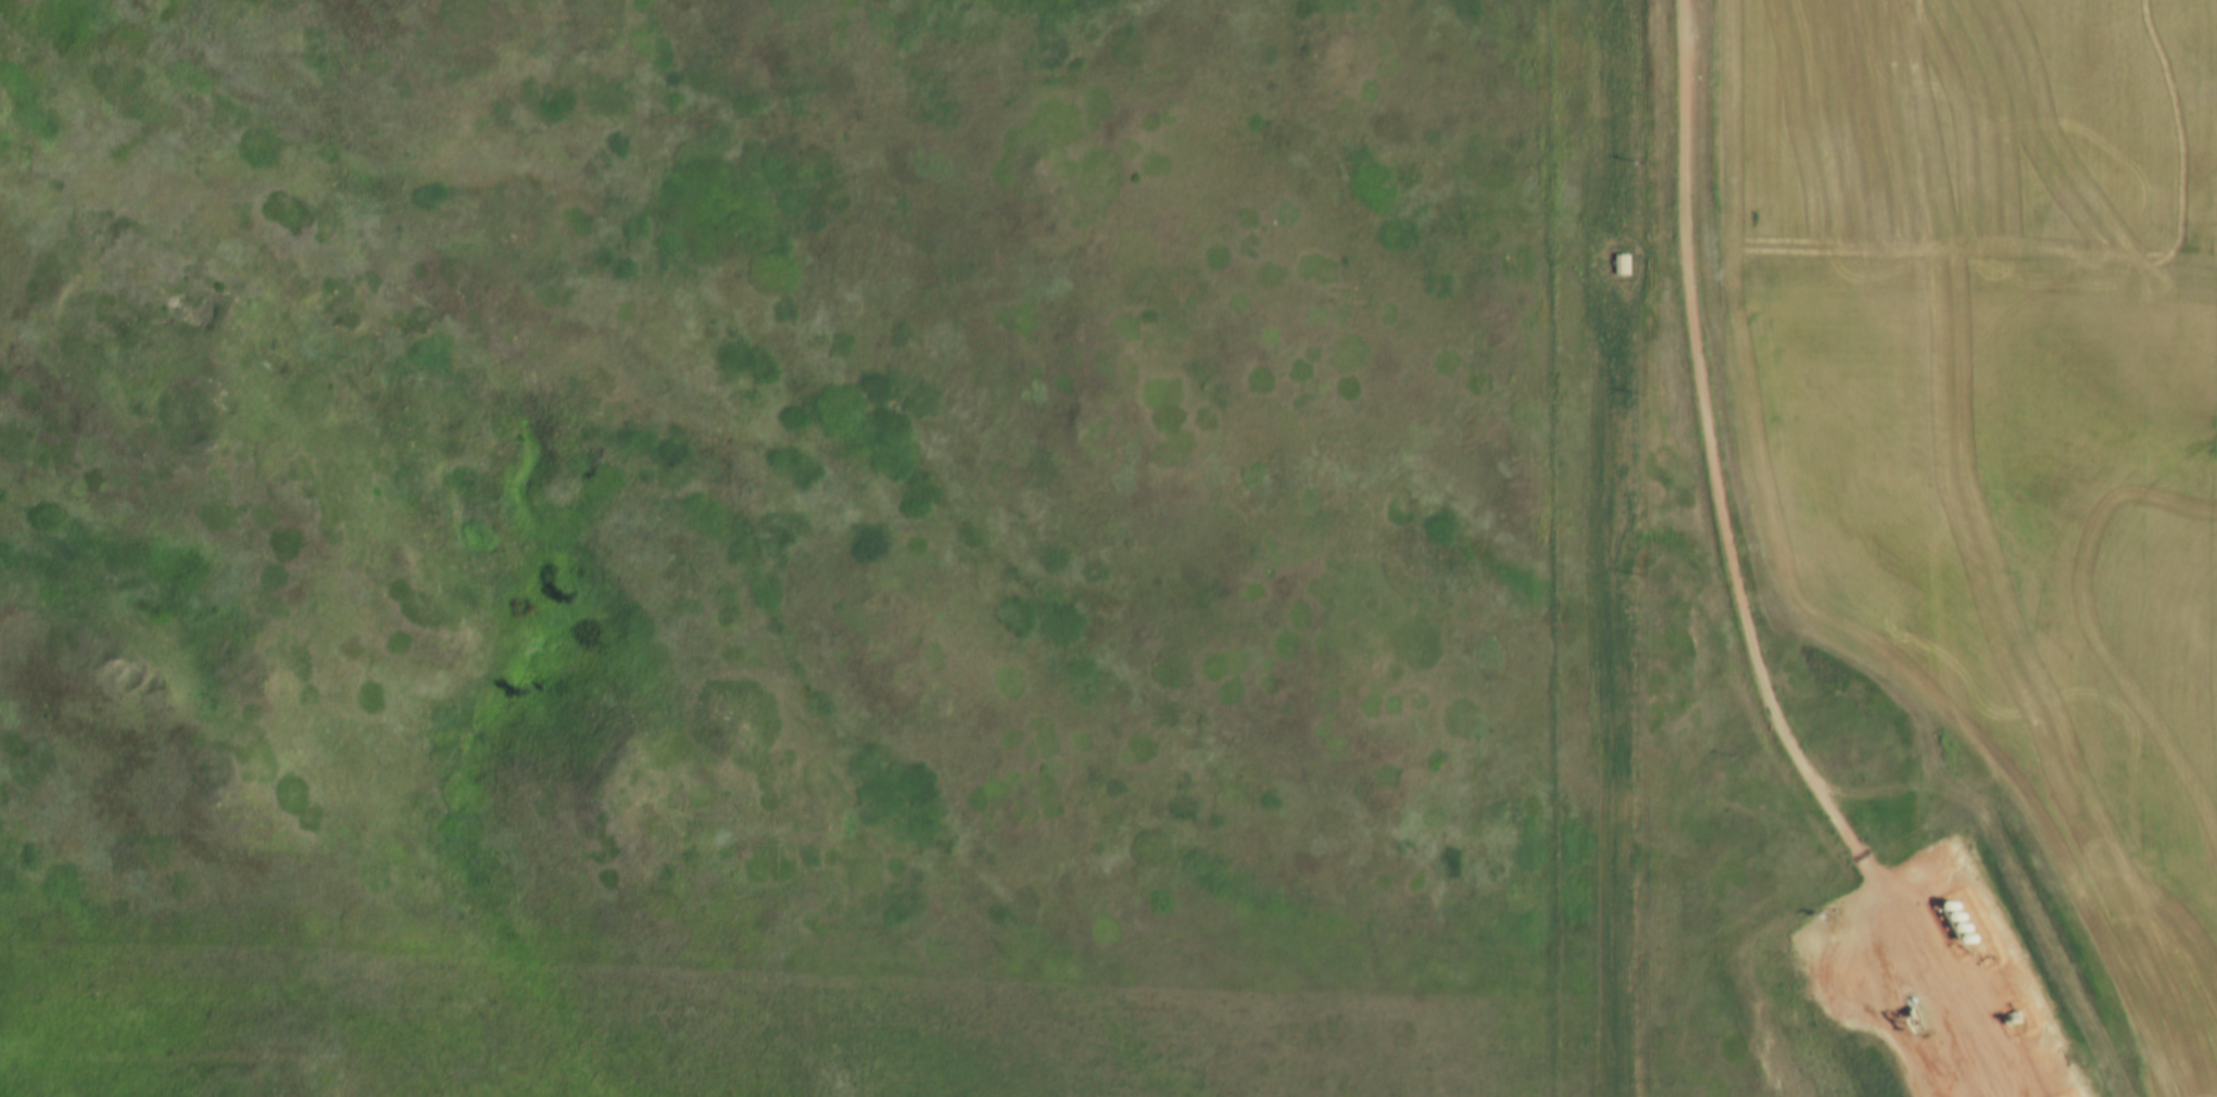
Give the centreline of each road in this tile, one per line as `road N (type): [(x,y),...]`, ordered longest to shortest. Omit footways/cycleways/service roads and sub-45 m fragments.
road 1 (track): [(1610,0),(1607,212),(1595,315),(1613,1096)]

